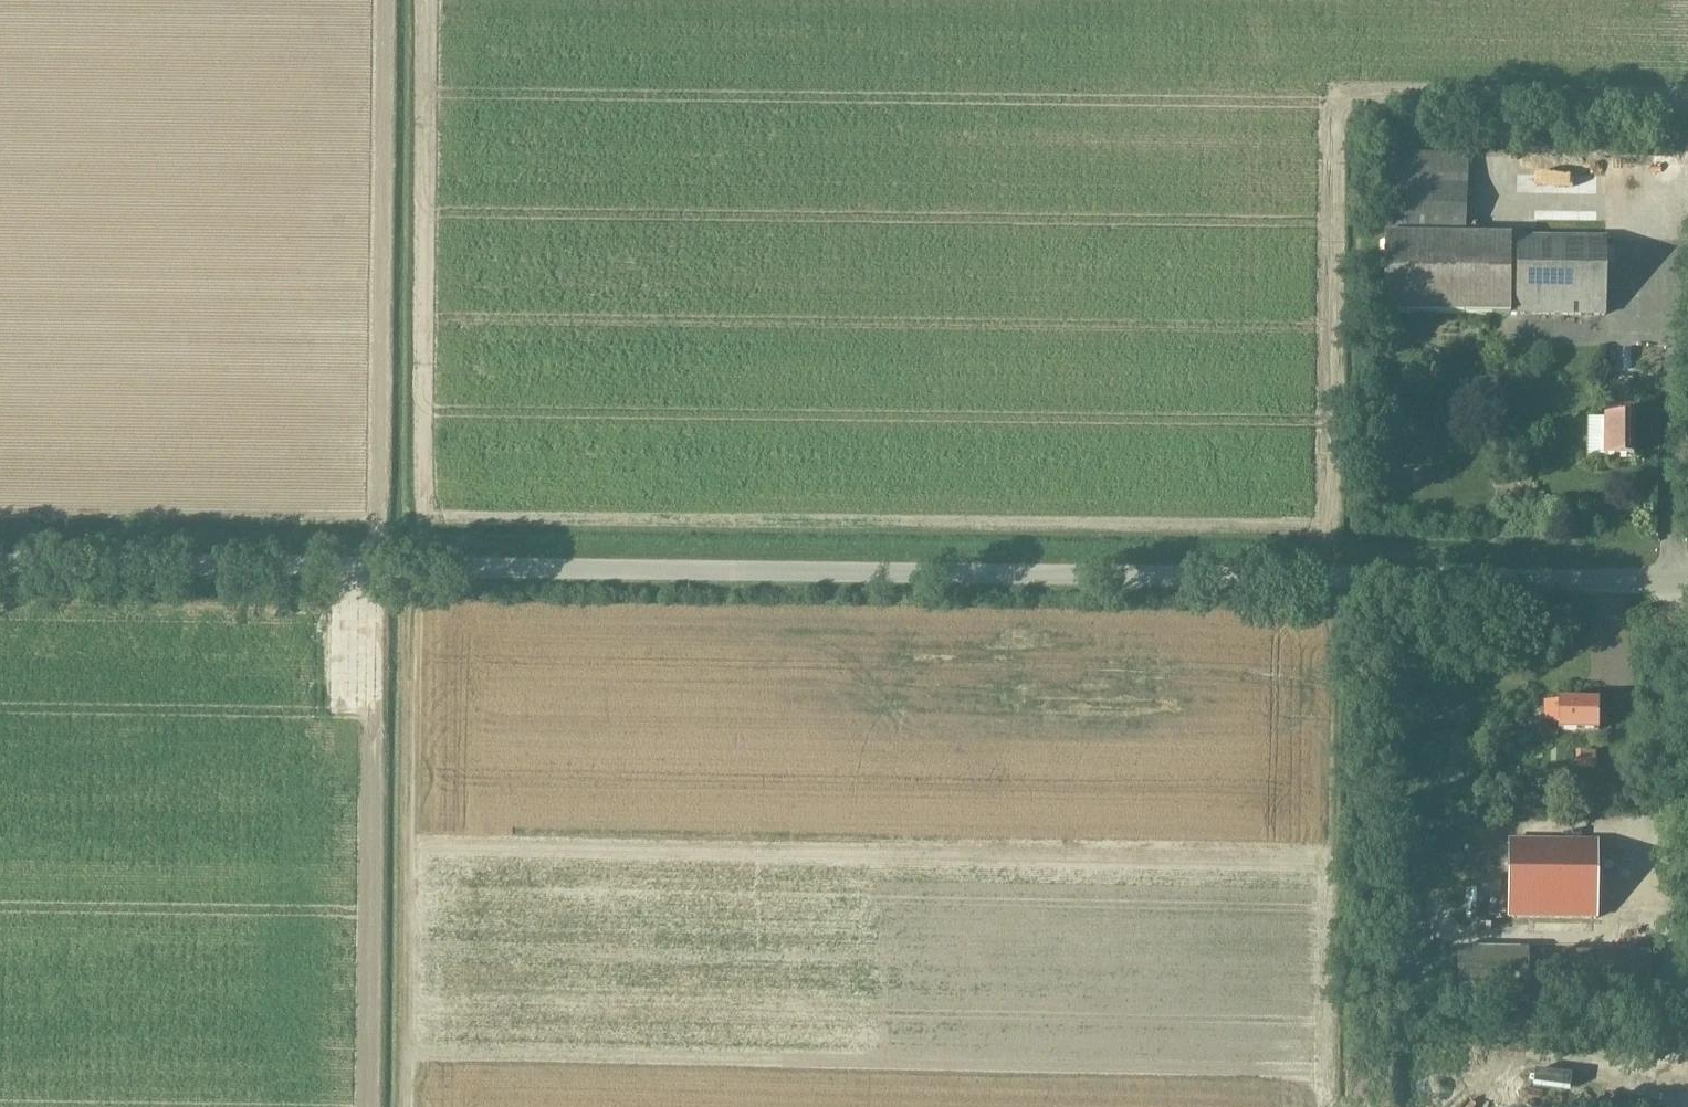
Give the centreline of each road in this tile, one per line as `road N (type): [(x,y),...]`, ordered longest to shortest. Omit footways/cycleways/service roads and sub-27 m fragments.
road 1 (unclassified): [(1687,581),(0,562)]

